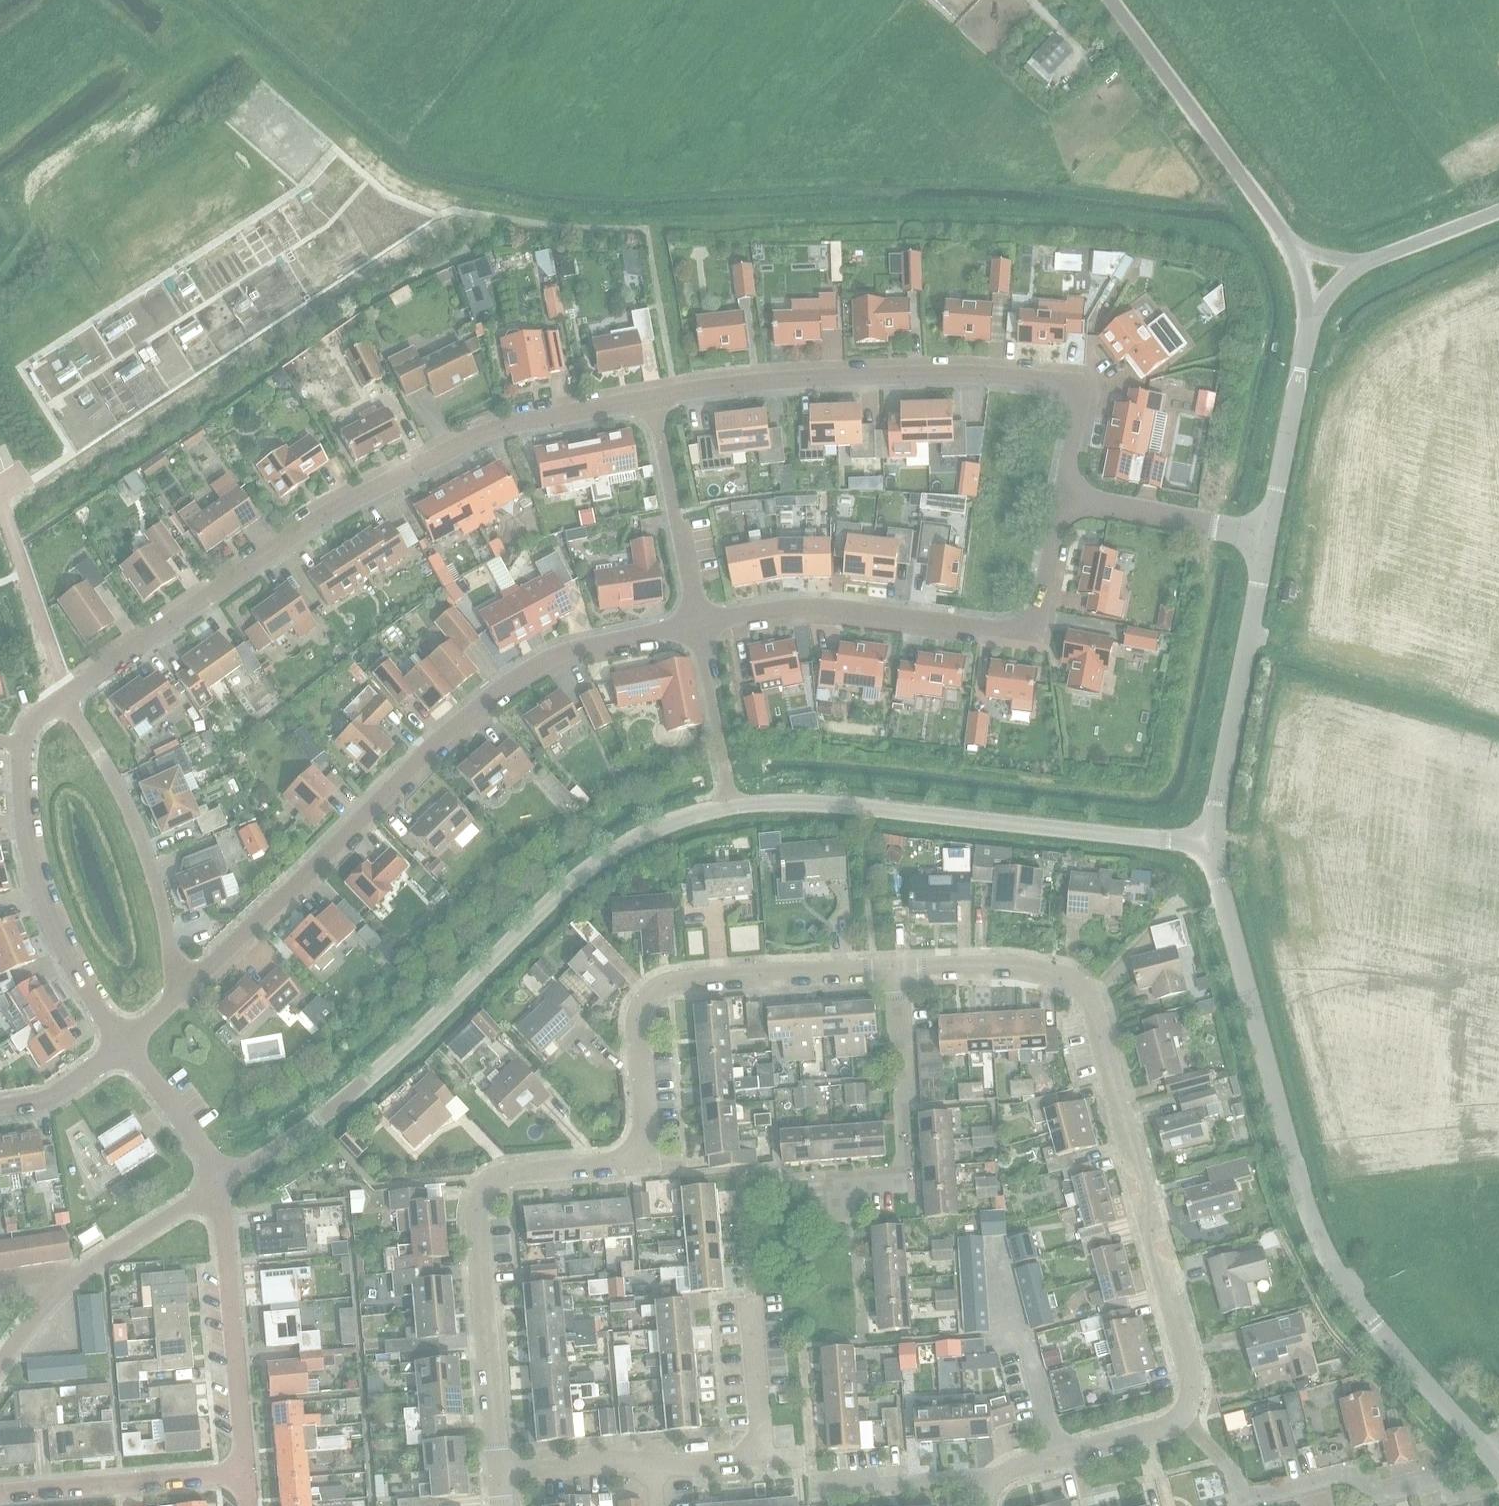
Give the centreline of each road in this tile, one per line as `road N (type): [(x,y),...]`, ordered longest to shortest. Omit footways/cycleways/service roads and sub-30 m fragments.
road 1 (residential): [(498,1472),(475,1209),(488,1184),(513,1173),(626,1162),(640,1152),(646,1127),(637,1021),(661,988),(892,969)]
road 2 (residential): [(1498,1472),(1346,1289),(1319,1241),(1215,844)]
road 3 (residential): [(60,698),(315,521),(472,436),(652,399)]
road 4 (residential): [(219,1186),(313,1123),(430,1022),(596,859),(665,821),(730,804)]
road 5 (residential): [(1184,1415),(1191,1373),(1089,997),(1070,979),(1014,966),(892,969)]
road 6 (residential): [(190,983),(482,703),(570,652),(696,625)]
road 7 (residential): [(1062,496),(1078,400),(1056,381),(839,377),(652,399)]
road 8 (residential): [(1215,844),(818,803),(730,804)]
road 9 (residential): [(696,625),(807,607),(1017,632),(1039,614),(1062,496)]
road 10 (residential): [(1481,1494),(1454,1499),(1438,1482),(1381,1494),(1349,1476),(1244,1496),(1184,1415)]
road 11 (residential): [(124,1044),(55,931),(29,864),(19,798),(22,743)]
road 12 (residential): [(190,983),(175,965),(121,794),(60,698)]
road 13 (residential): [(1215,844),(1269,535)]
road 14 (residential): [(836,1223),(840,1188),(895,1184),(907,1171),(892,969)]
road 15 (unclassified): [(1289,245),(1113,0)]
road 16 (residential): [(245,1475),(219,1186)]
road 17 (residential): [(0,1362),(80,1270),(219,1186)]
road 18 (residential): [(498,1472),(763,1460)]
road 19 (residential): [(0,1493),(245,1475)]
road 20 (residential): [(652,399),(696,625)]
road 21 (residential): [(1059,1458),(995,1240)]
road 22 (residential): [(1269,535),(1062,496)]
road 23 (residential): [(730,804),(696,625)]
road 24 (residential): [(987,1478),(813,1487)]
road 25 (residential): [(219,1186),(210,1158),(124,1044)]
road 26 (residential): [(1269,535),(1301,370)]
road 27 (residential): [(763,1460),(751,1299)]
road 28 (residential): [(0,1107),(41,1101),(124,1044)]
road 29 (unclassified): [(1373,259),(1498,212)]
road 30 (residential): [(1059,1458),(1166,1428),(1184,1415)]

